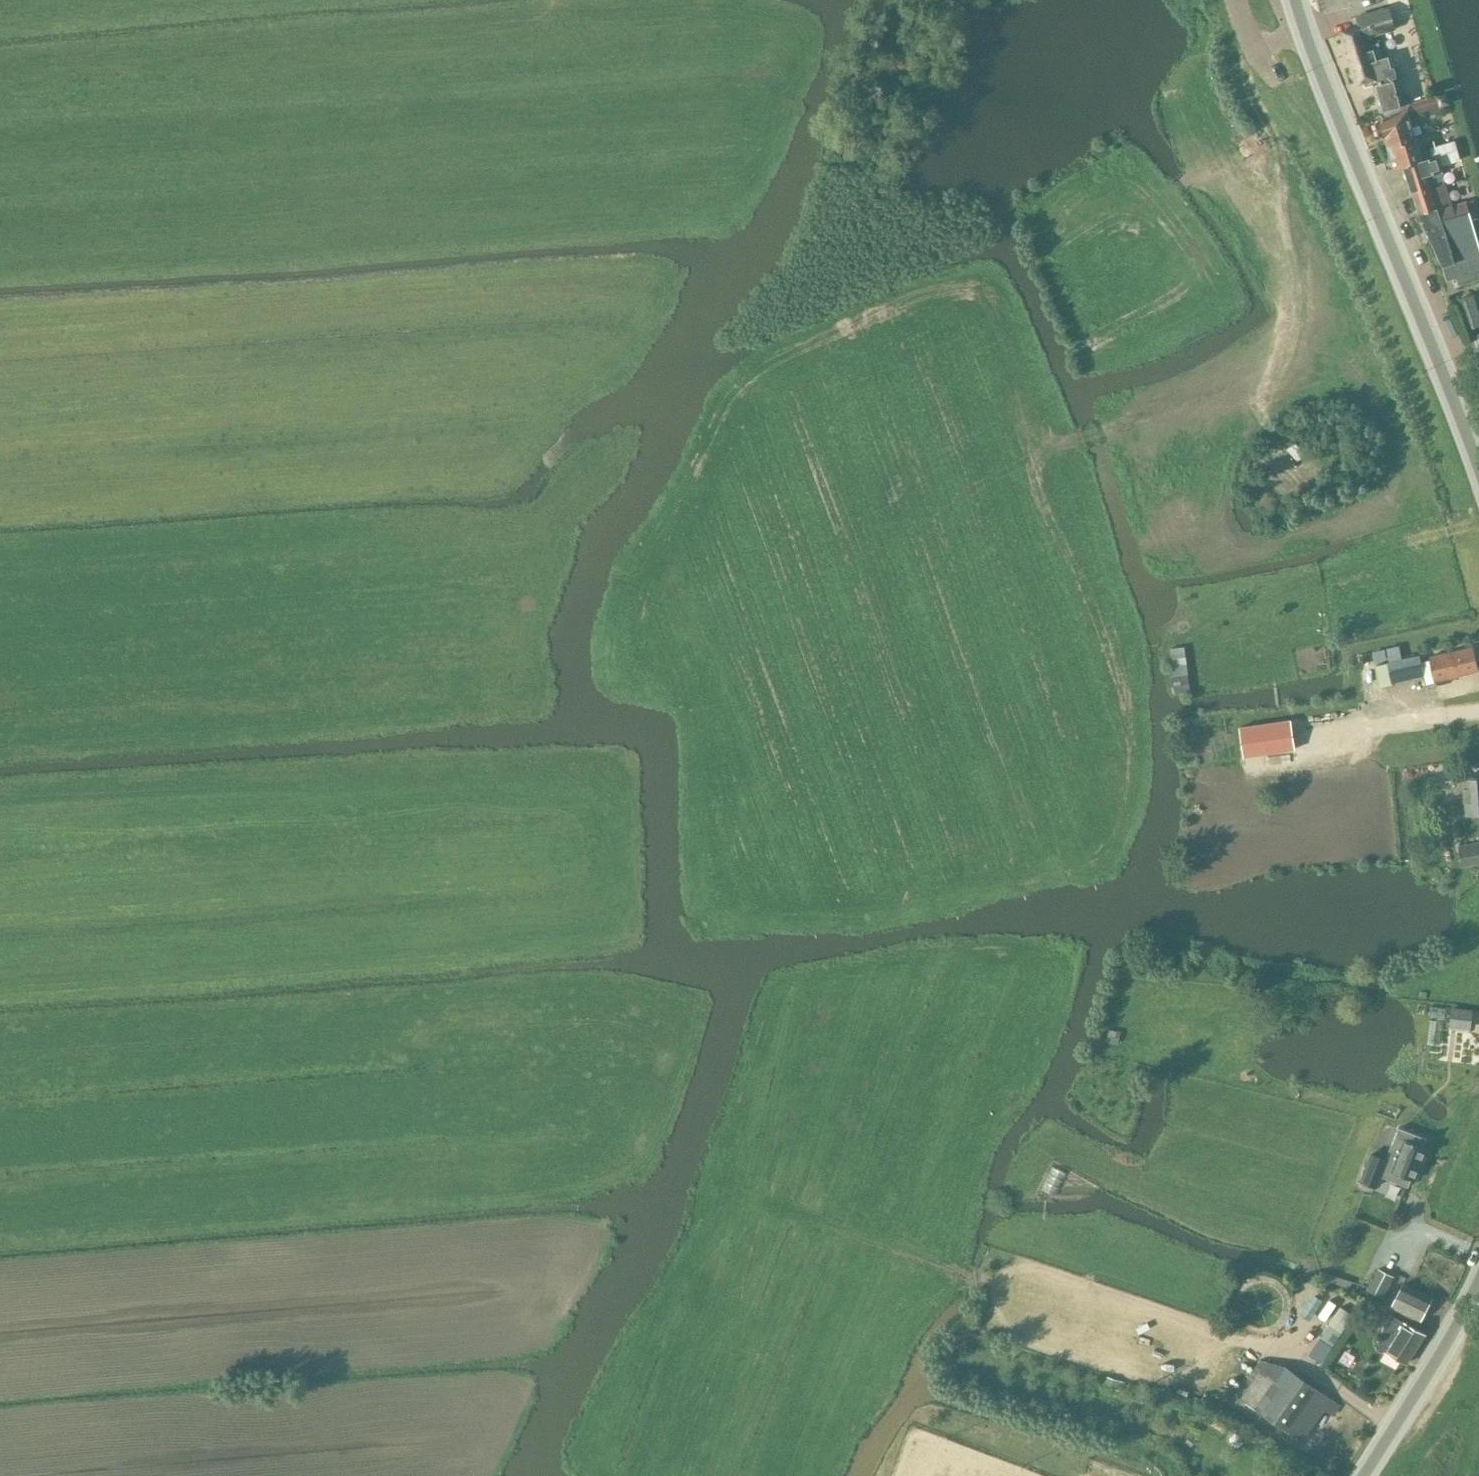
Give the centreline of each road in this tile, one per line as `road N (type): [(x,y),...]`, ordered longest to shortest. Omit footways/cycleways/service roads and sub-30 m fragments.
road 1 (secondary): [(1478,481),(1294,0)]
road 2 (secondary): [(1364,1475),(1465,1316),(1478,1279)]

